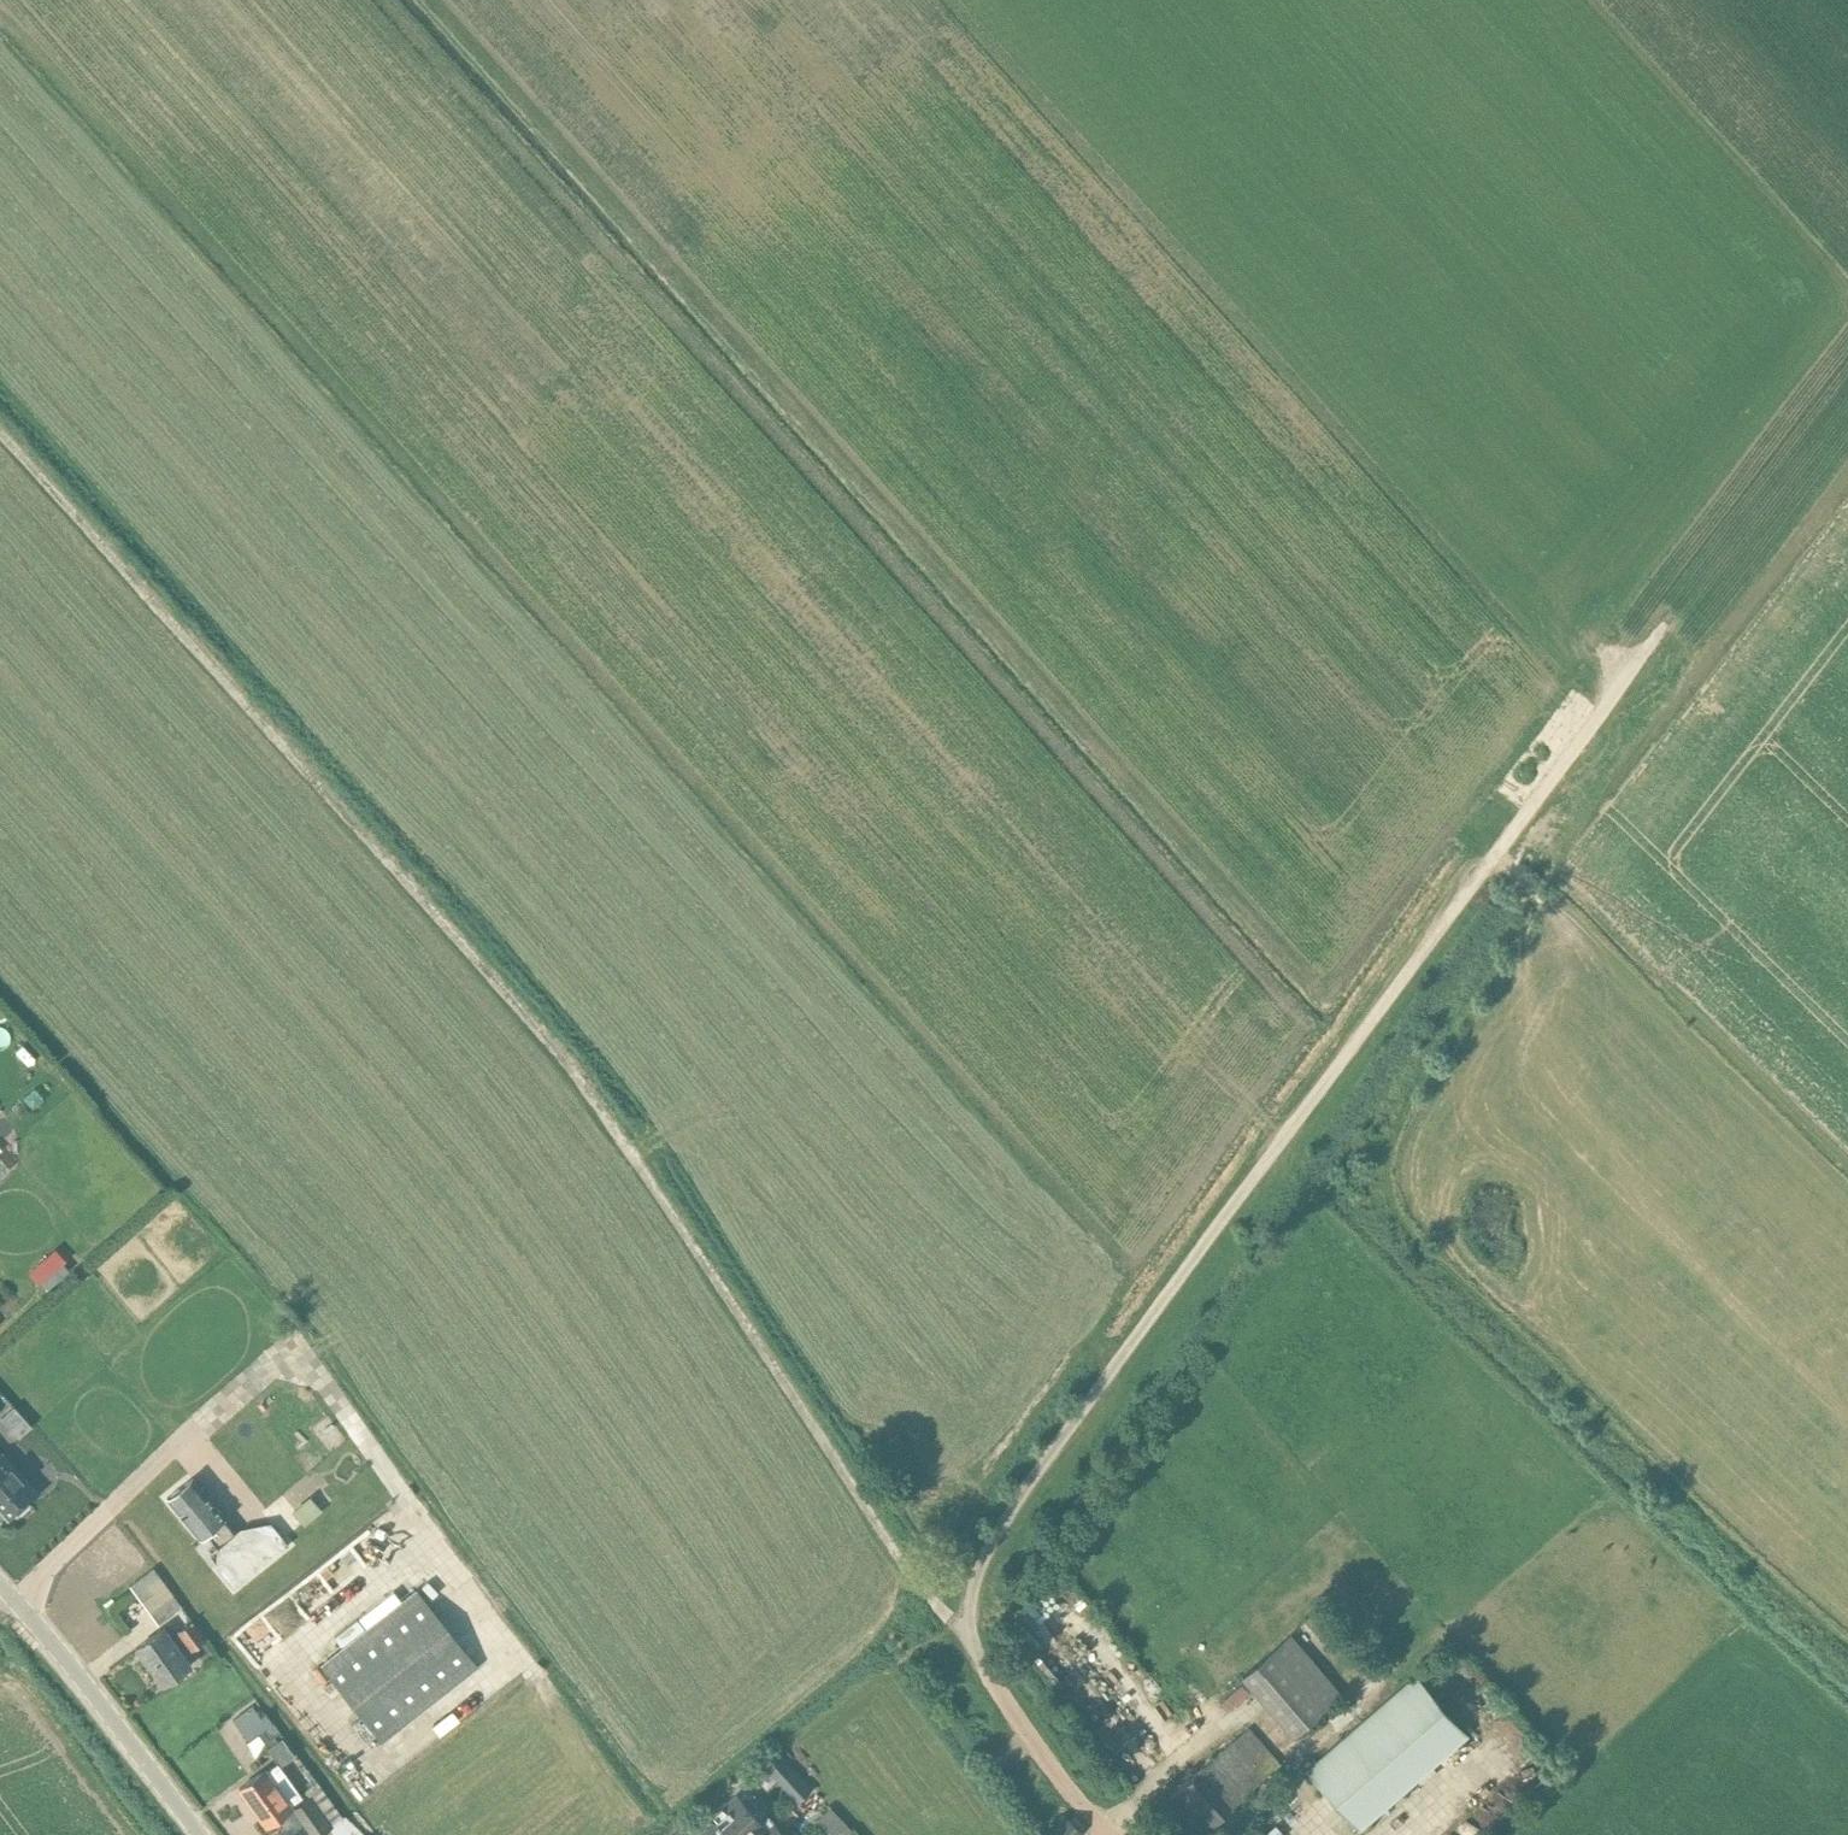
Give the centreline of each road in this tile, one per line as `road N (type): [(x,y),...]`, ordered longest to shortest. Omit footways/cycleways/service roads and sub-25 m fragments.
road 1 (track): [(966,1631),(926,1594),(856,1495),(565,1060),(0,429)]
road 2 (unclassified): [(1105,1834),(1004,1700),(966,1631),(991,1536),(1660,619)]
road 3 (tertiary): [(195,1834),(0,1601)]

